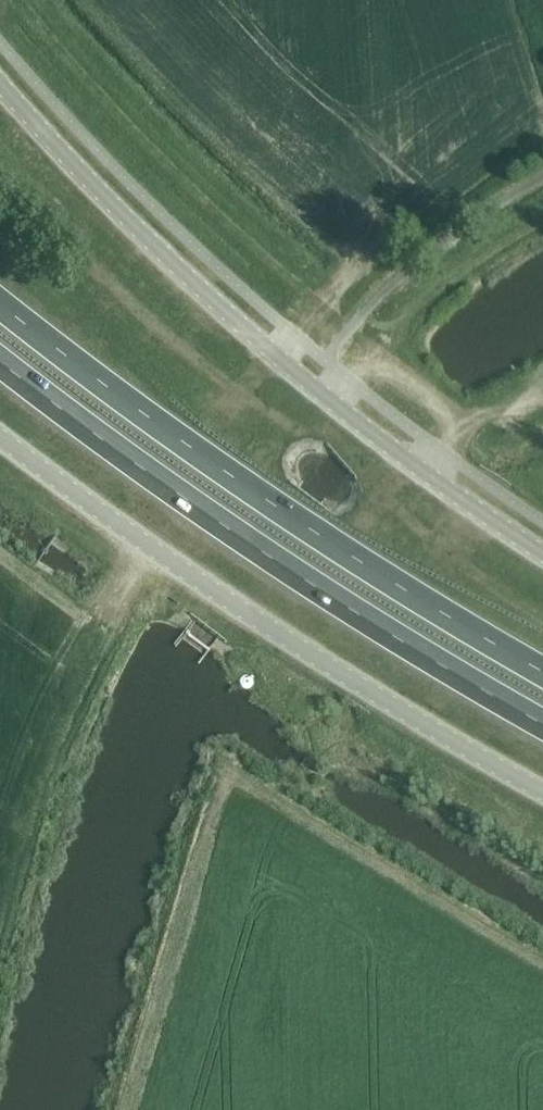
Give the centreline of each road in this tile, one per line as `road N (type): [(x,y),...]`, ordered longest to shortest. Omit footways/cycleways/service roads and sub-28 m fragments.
road 1 (unclassified): [(542,556),(313,390),(101,198),(0,86)]
road 2 (trunk): [(542,673),(108,390),(0,303)]
road 3 (trunk): [(0,361),(311,586),(542,725)]
road 4 (tertiary): [(0,437),(284,638),(542,790)]

